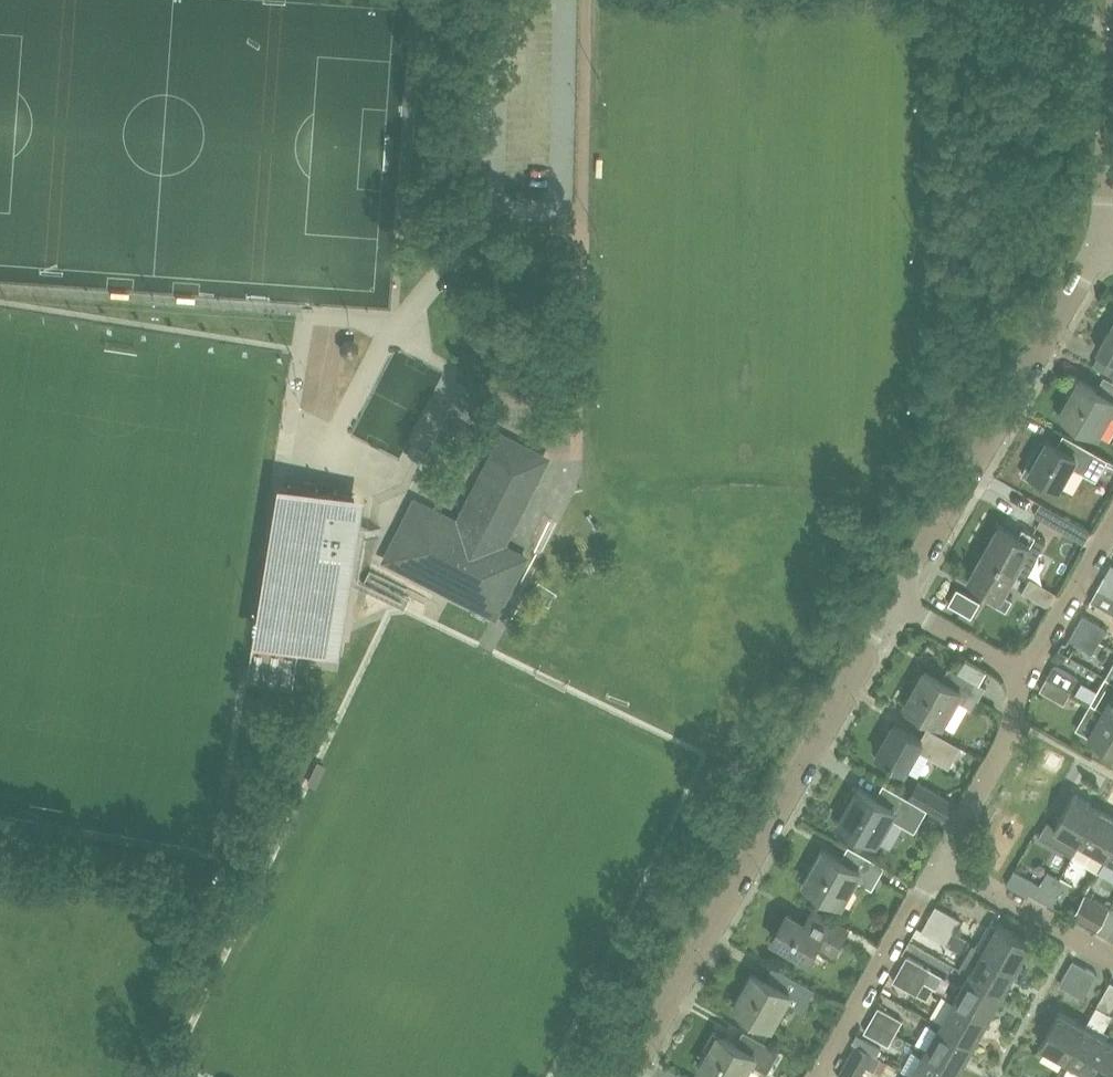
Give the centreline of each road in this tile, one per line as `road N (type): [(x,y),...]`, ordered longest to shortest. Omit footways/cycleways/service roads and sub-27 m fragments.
road 1 (residential): [(627,1076),(899,598)]
road 2 (residential): [(899,598),(1103,241)]
road 3 (residential): [(817,1076),(940,865)]
road 4 (residential): [(940,865),(1017,723),(1026,670)]
road 5 (residential): [(1103,241),(1112,41)]
road 6 (residential): [(940,865),(1112,959)]
road 7 (residential): [(1026,670),(1112,520)]
road 8 (residential): [(1026,670),(899,598)]

